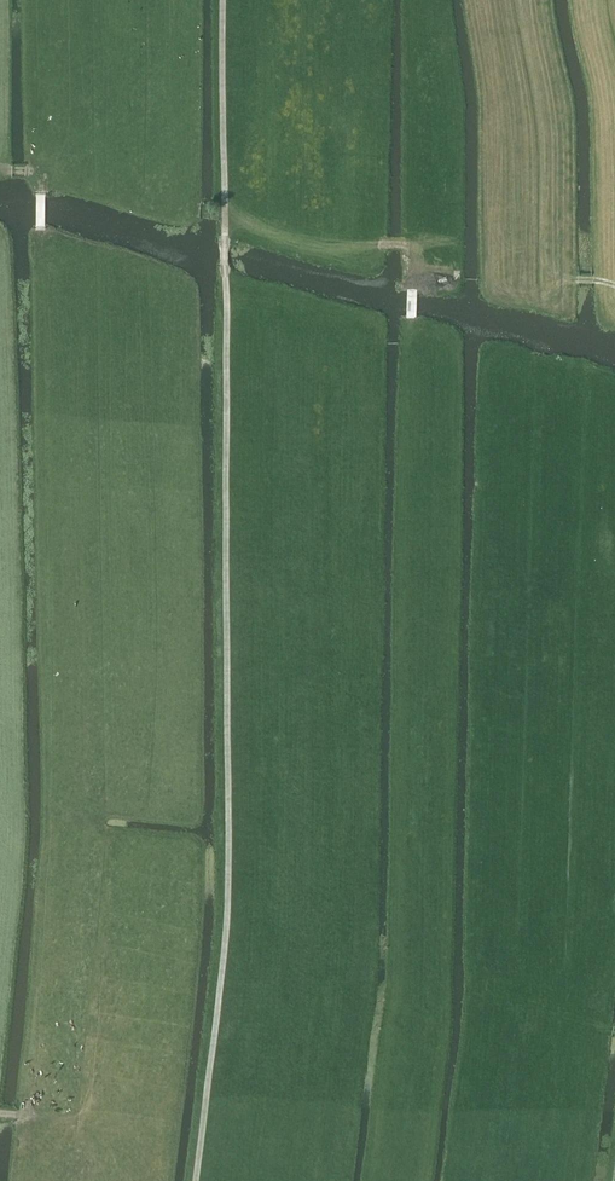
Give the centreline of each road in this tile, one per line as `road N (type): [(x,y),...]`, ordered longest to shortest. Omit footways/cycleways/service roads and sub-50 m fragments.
road 1 (track): [(197,1180),(232,886),(222,0)]

